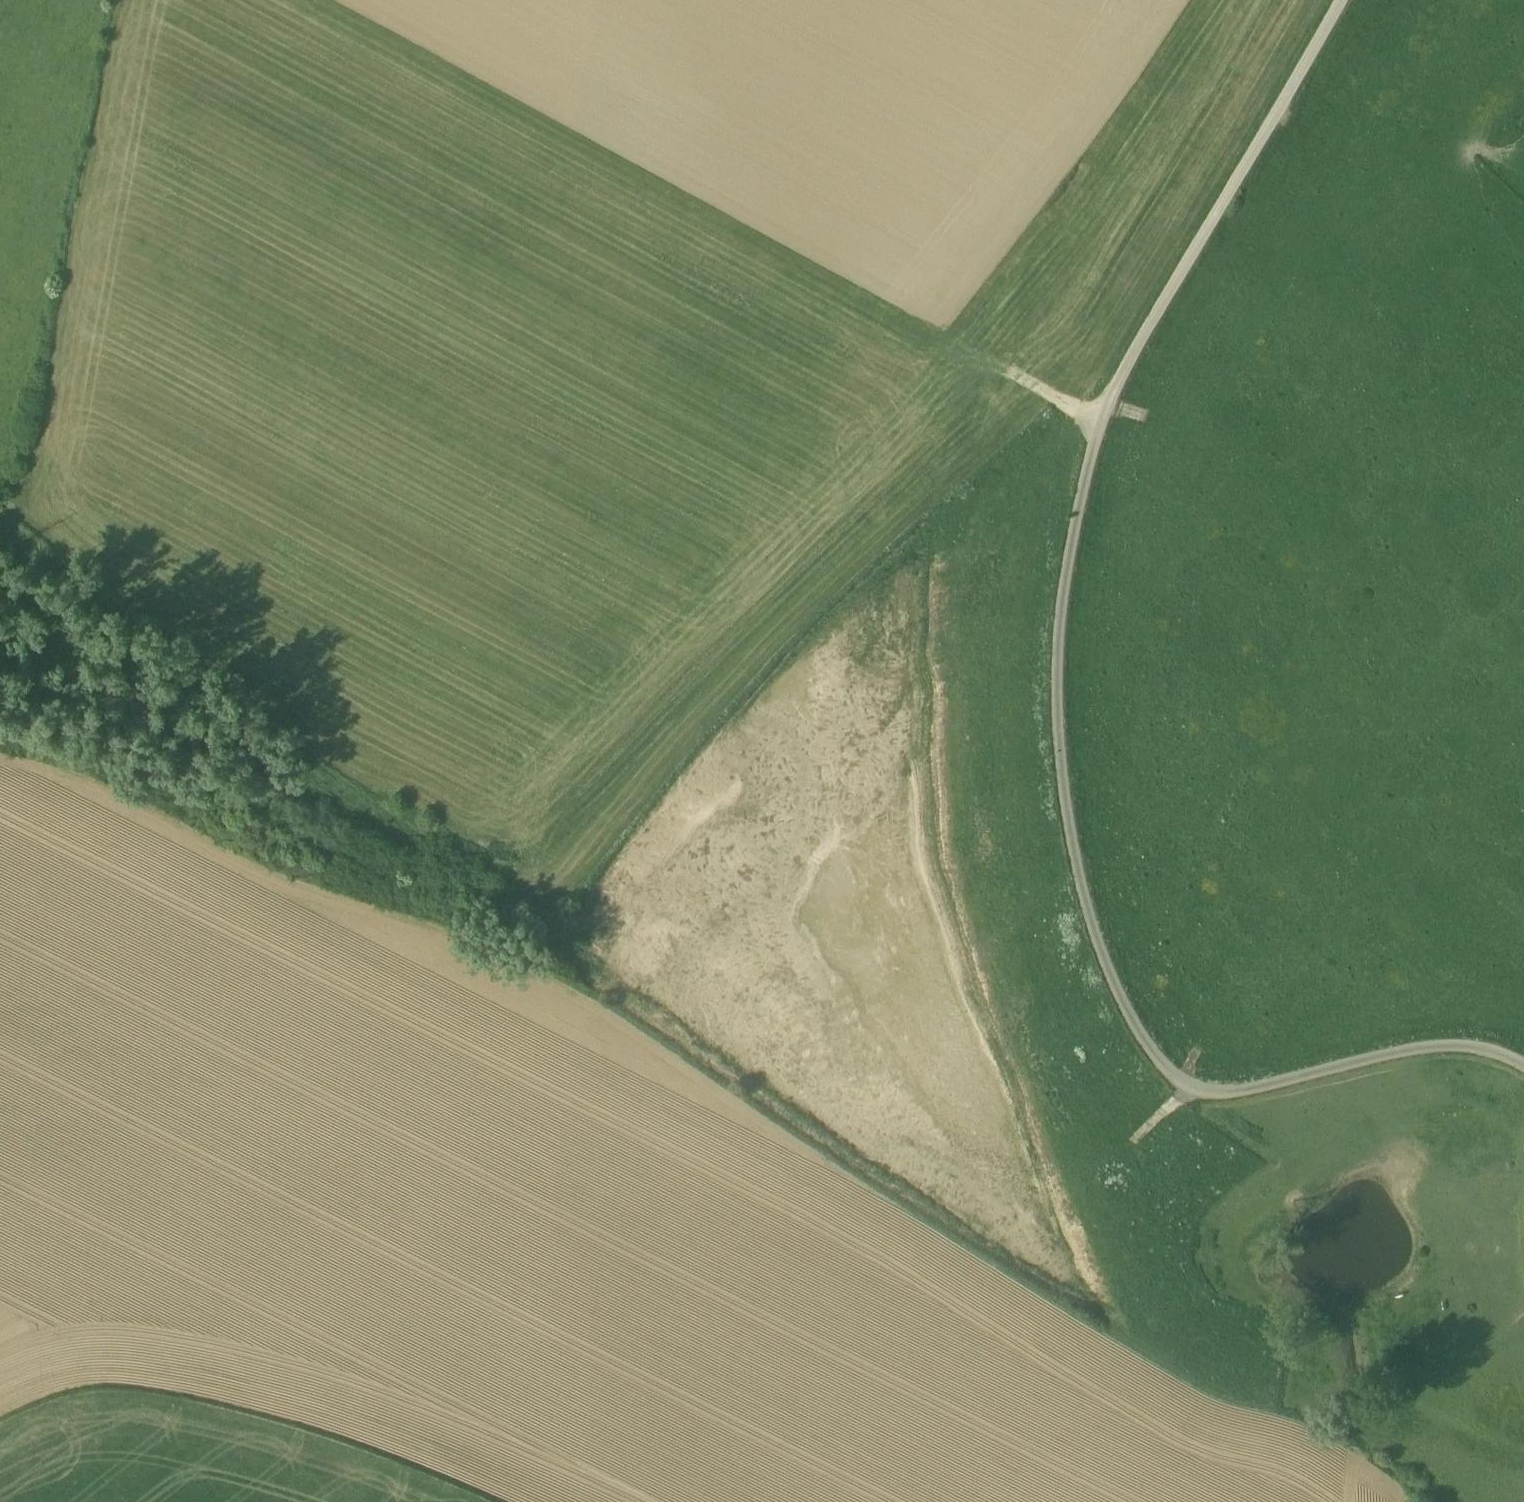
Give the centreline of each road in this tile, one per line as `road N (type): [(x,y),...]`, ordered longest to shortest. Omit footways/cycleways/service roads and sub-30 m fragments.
road 1 (unclassified): [(1523,1062),(1490,1048),(1445,1044),(1218,1097),(1201,1093),(1166,1070),(1112,970),(1075,839),(1066,766),(1065,618),(1099,432),(1167,298),(1343,0)]
road 2 (track): [(1101,428),(996,358),(980,337)]

